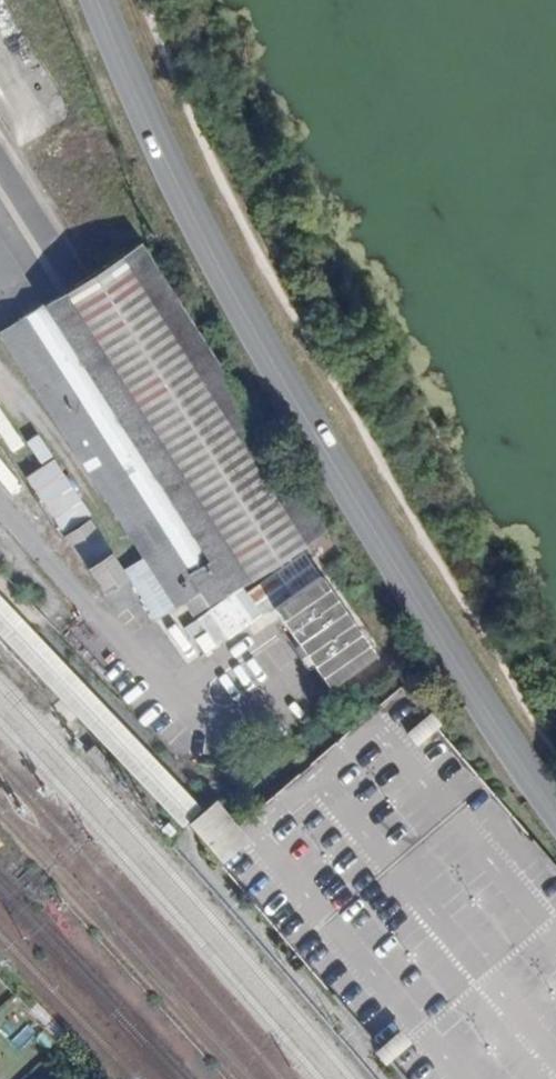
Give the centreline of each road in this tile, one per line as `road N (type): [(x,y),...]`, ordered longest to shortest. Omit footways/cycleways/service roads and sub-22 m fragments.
road 1 (unclassified): [(555,810),(525,775),(184,212),(98,0)]

